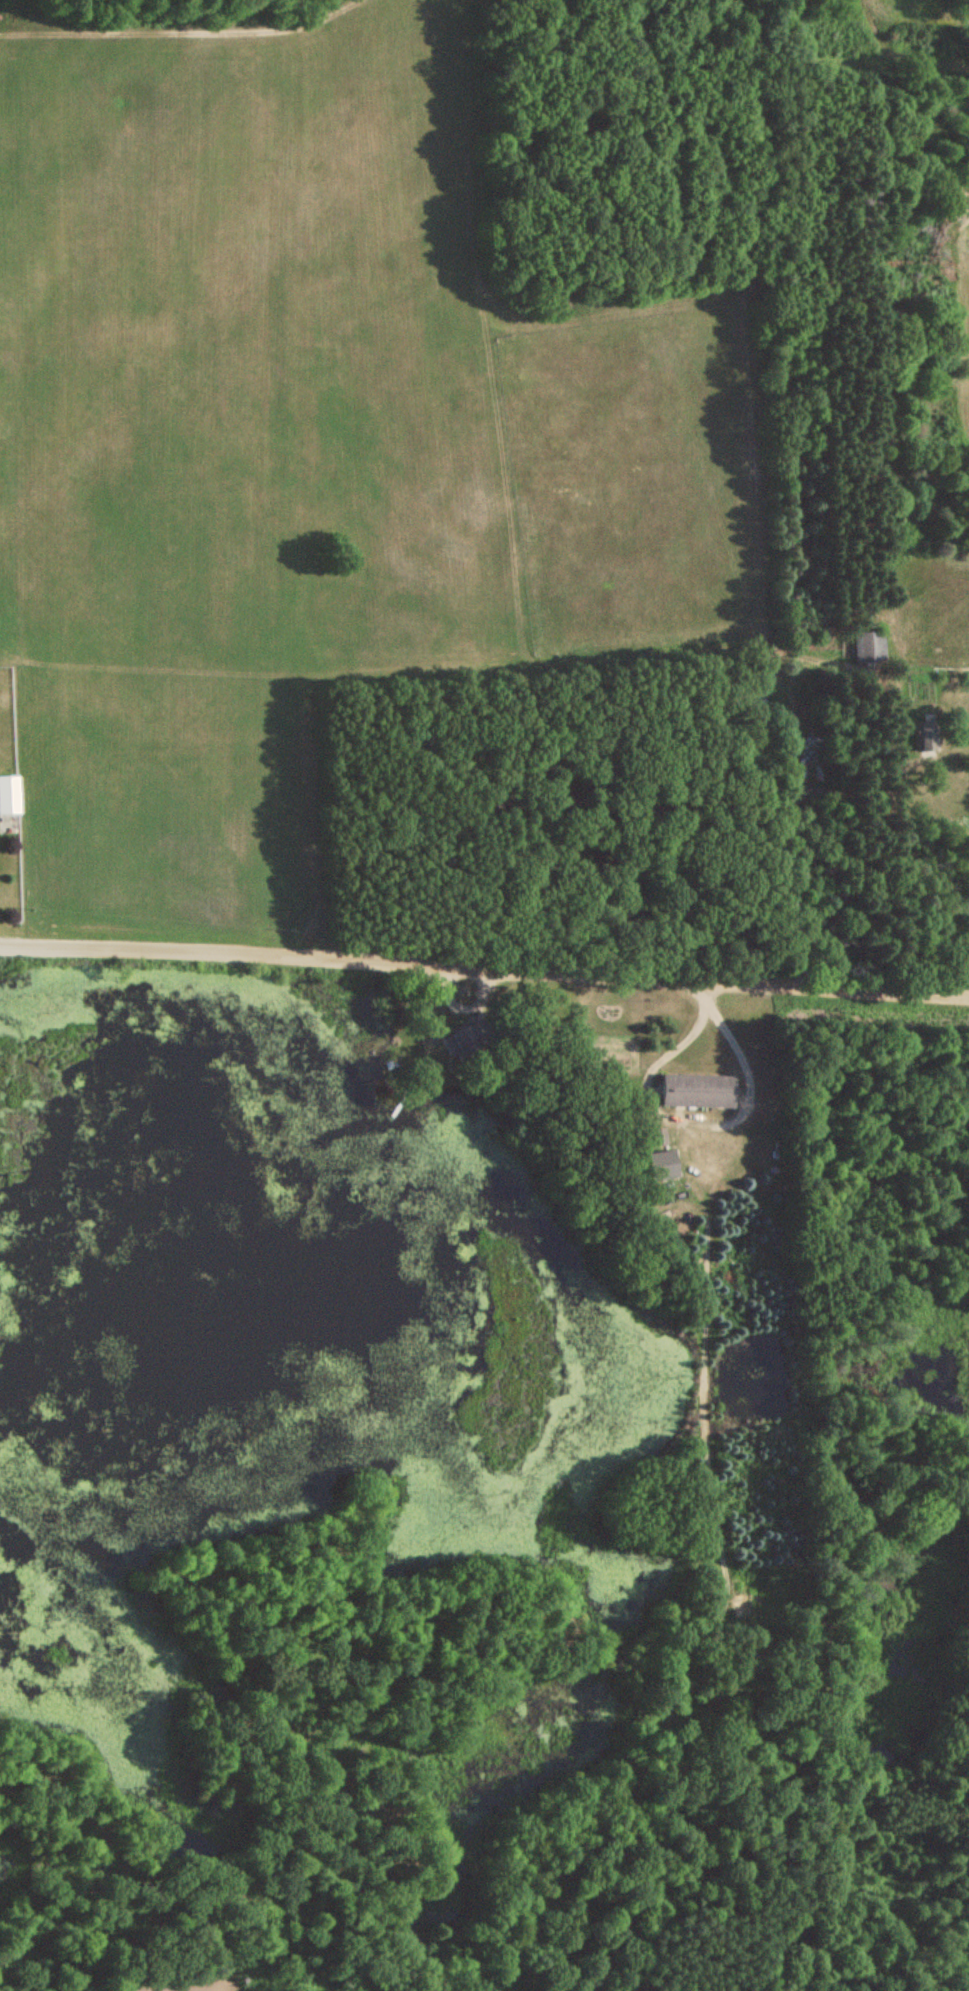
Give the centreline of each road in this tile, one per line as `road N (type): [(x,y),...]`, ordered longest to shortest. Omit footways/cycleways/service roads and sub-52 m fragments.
road 1 (residential): [(968,998),(0,945)]

